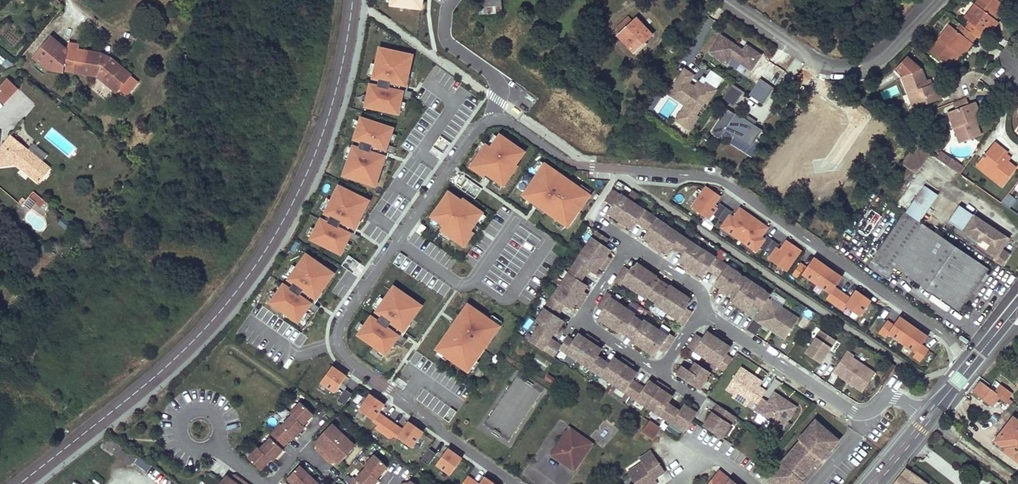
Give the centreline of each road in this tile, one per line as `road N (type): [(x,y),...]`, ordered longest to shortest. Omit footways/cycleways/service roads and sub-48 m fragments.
road 1 (residential): [(515,483),(343,355),(337,340),(345,313),(490,120),(568,165),(723,180),(974,361)]
road 2 (residential): [(701,310),(698,287),(630,242),(589,319),(660,372)]
road 3 (residential): [(927,417),(896,398),(852,412),(701,310)]
road 4 (residential): [(931,0),(869,59),(844,66),(816,62),(719,0)]

